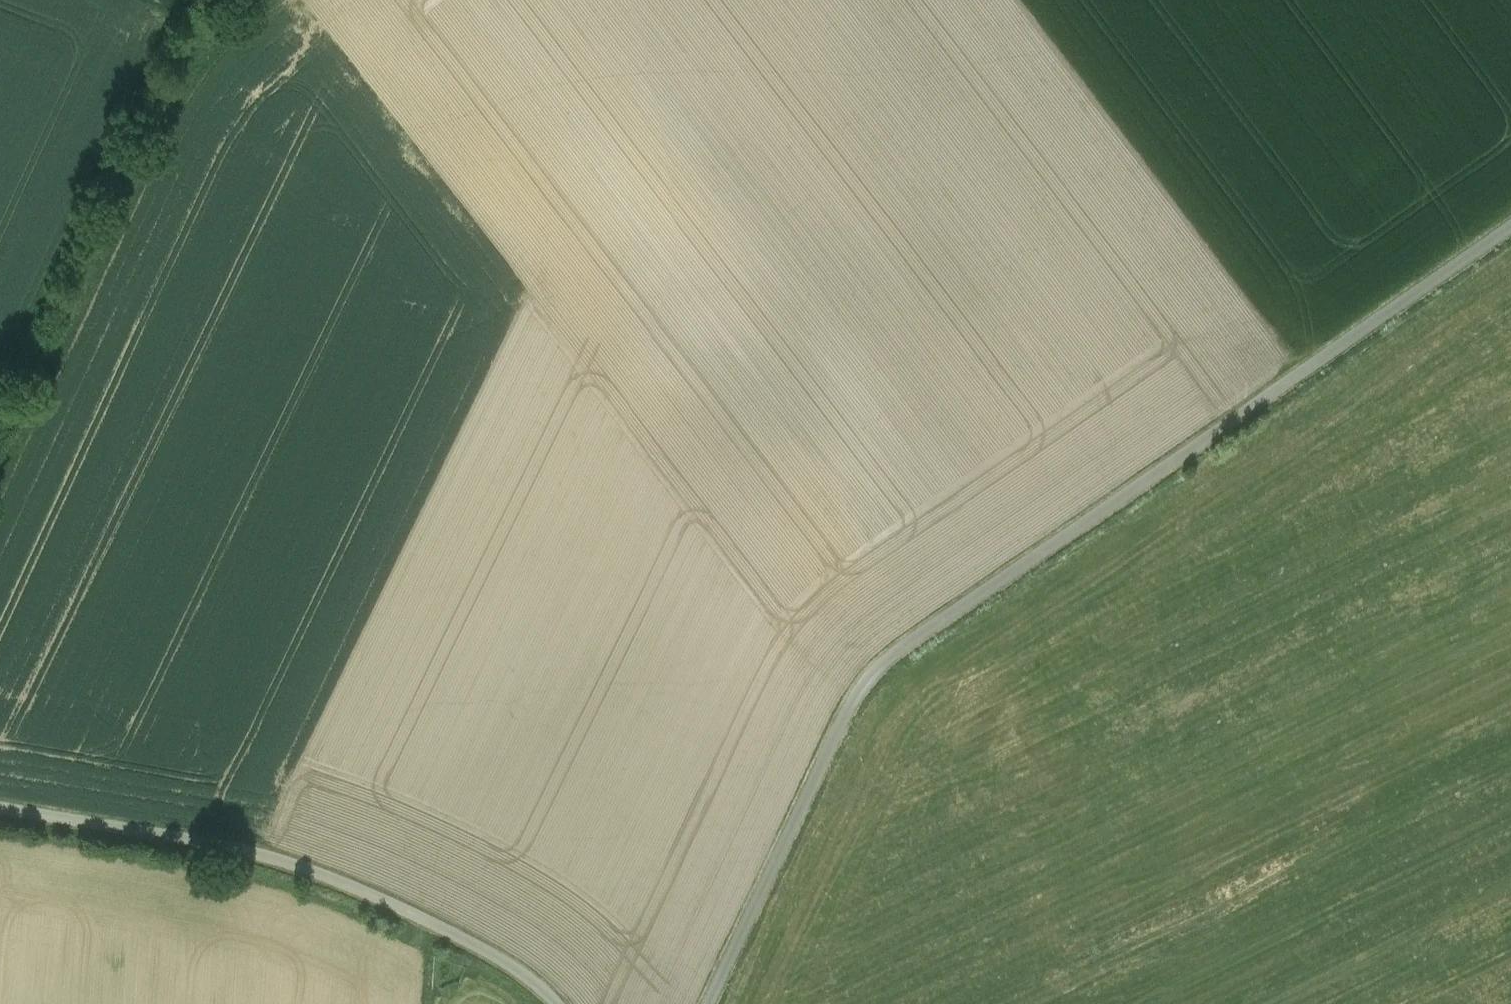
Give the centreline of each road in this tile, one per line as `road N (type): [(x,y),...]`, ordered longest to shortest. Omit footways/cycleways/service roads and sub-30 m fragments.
road 1 (unclassified): [(708,1003),(875,667),(1510,219)]
road 2 (unclassified): [(560,1003),(405,912),(269,855),(0,808)]

